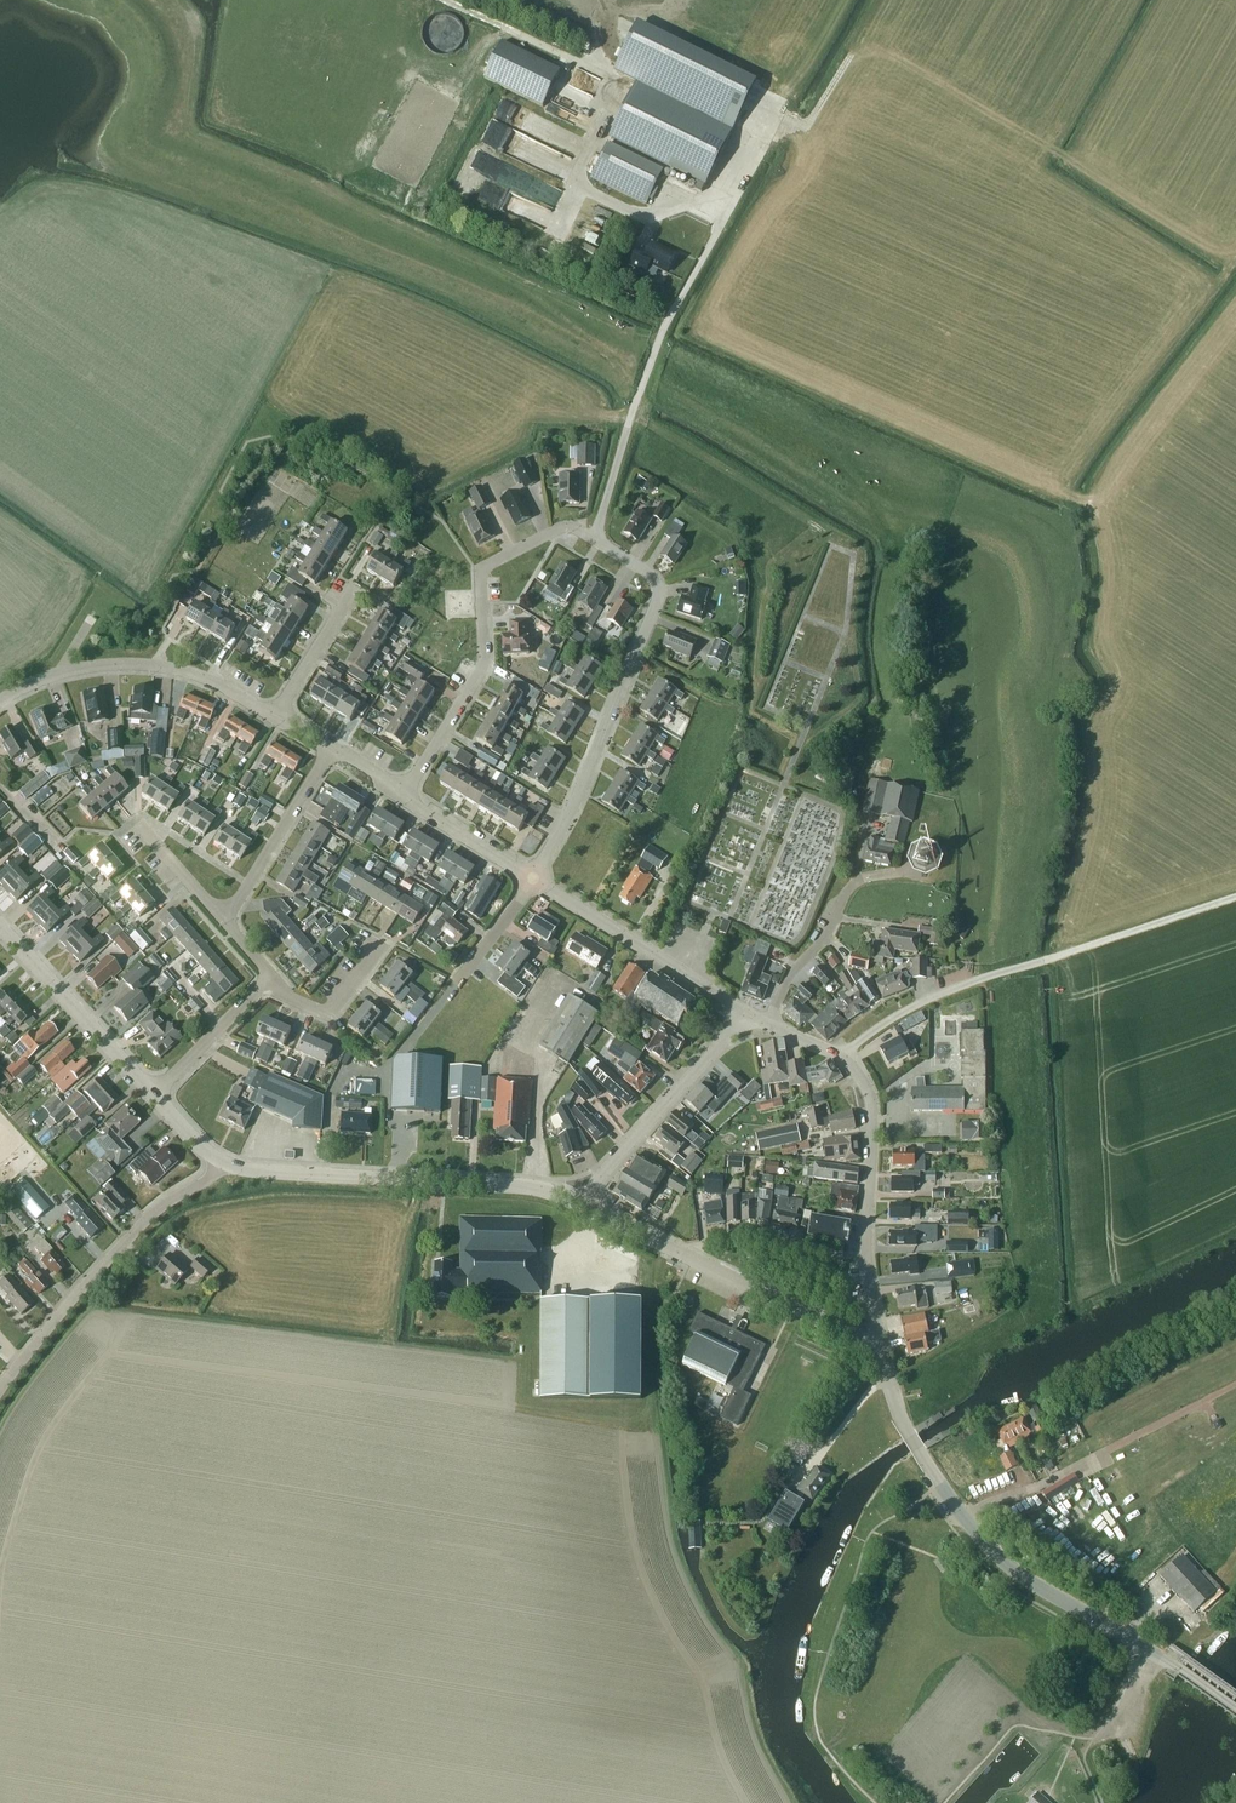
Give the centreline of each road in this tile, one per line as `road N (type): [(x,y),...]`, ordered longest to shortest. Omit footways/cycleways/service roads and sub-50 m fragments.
road 1 (tertiary): [(1235,1710),(992,1549),(918,1449),(878,1358),(863,1344)]
road 2 (track): [(727,214),(696,204),(631,212),(586,189),(578,177),(602,120),(606,76),(445,0)]
road 3 (residential): [(533,878),(578,795),(658,598),(649,573),(594,539)]
road 4 (residential): [(402,794),(481,670),(484,568),(565,526),(594,539)]
road 5 (tertiary): [(584,1206),(530,1186),(251,1170),(222,1161)]
road 6 (residential): [(222,1161),(146,1218),(0,1390)]
road 7 (tertiary): [(863,1344),(584,1206)]
road 8 (residential): [(843,1057),(872,1104),(867,1258),(877,1321),(863,1344)]
road 9 (residential): [(278,716),(194,673),(133,663),(60,672),(0,700)]
road 10 (residential): [(746,1014),(533,878)]
road 11 (residential): [(584,1206),(606,1168),(746,1014)]
road 12 (tertiary): [(154,1095),(0,928)]
road 13 (residential): [(843,1057),(917,1004),(1043,960)]
road 14 (residential): [(221,917),(333,745)]
road 15 (track): [(1043,960),(1235,896)]
road 16 (residential): [(419,1031),(533,878)]
road 17 (residential): [(765,1024),(792,972),(862,878)]
road 18 (residential): [(154,1095),(273,978)]
road 19 (residential): [(533,878),(402,794)]
road 20 (residential): [(383,944),(330,1009),(290,997),(273,978)]
road 21 (residential): [(278,716),(355,586)]
road 22 (residential): [(221,917),(138,823)]

